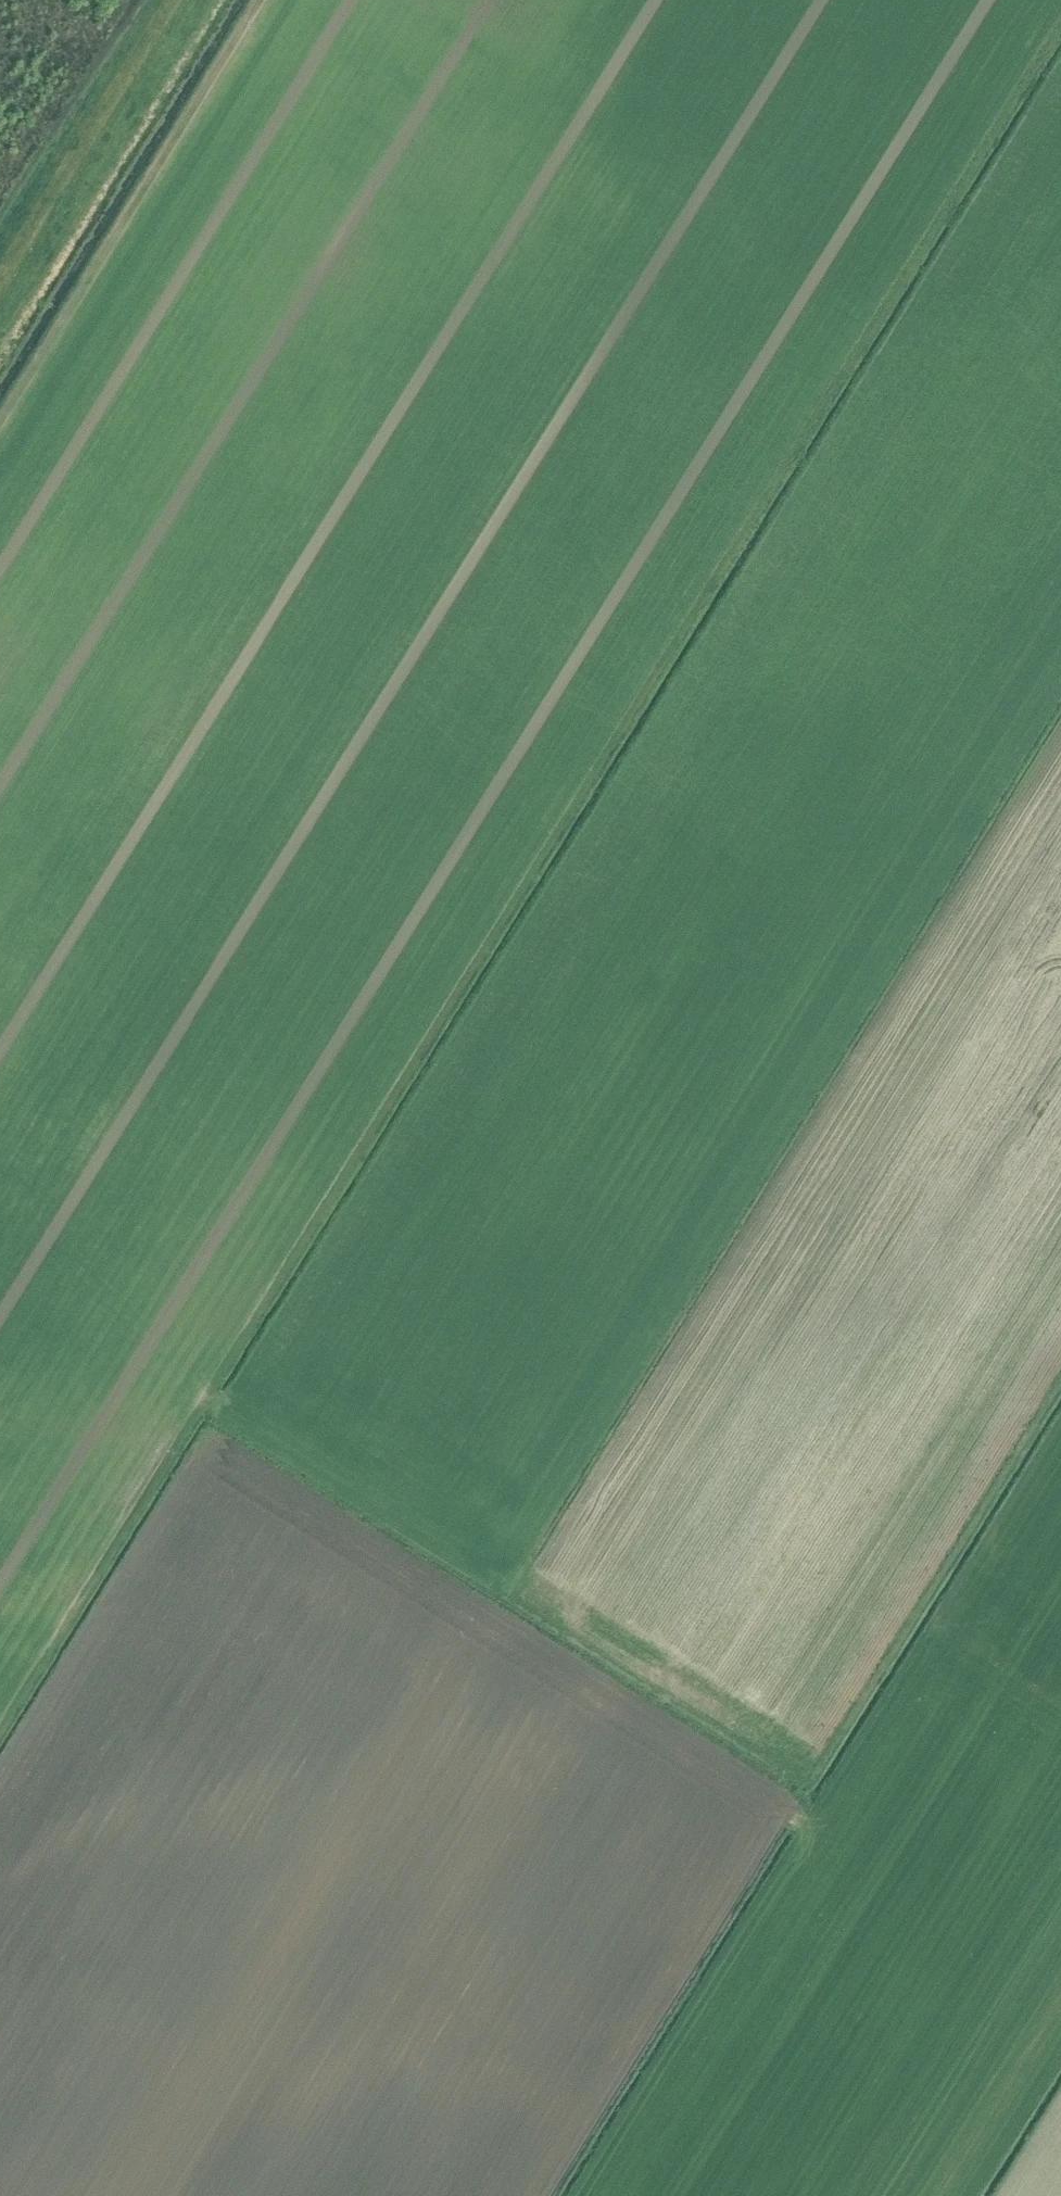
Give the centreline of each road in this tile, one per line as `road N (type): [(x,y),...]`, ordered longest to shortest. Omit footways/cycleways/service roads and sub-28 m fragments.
road 1 (track): [(265,0),(0,426)]

